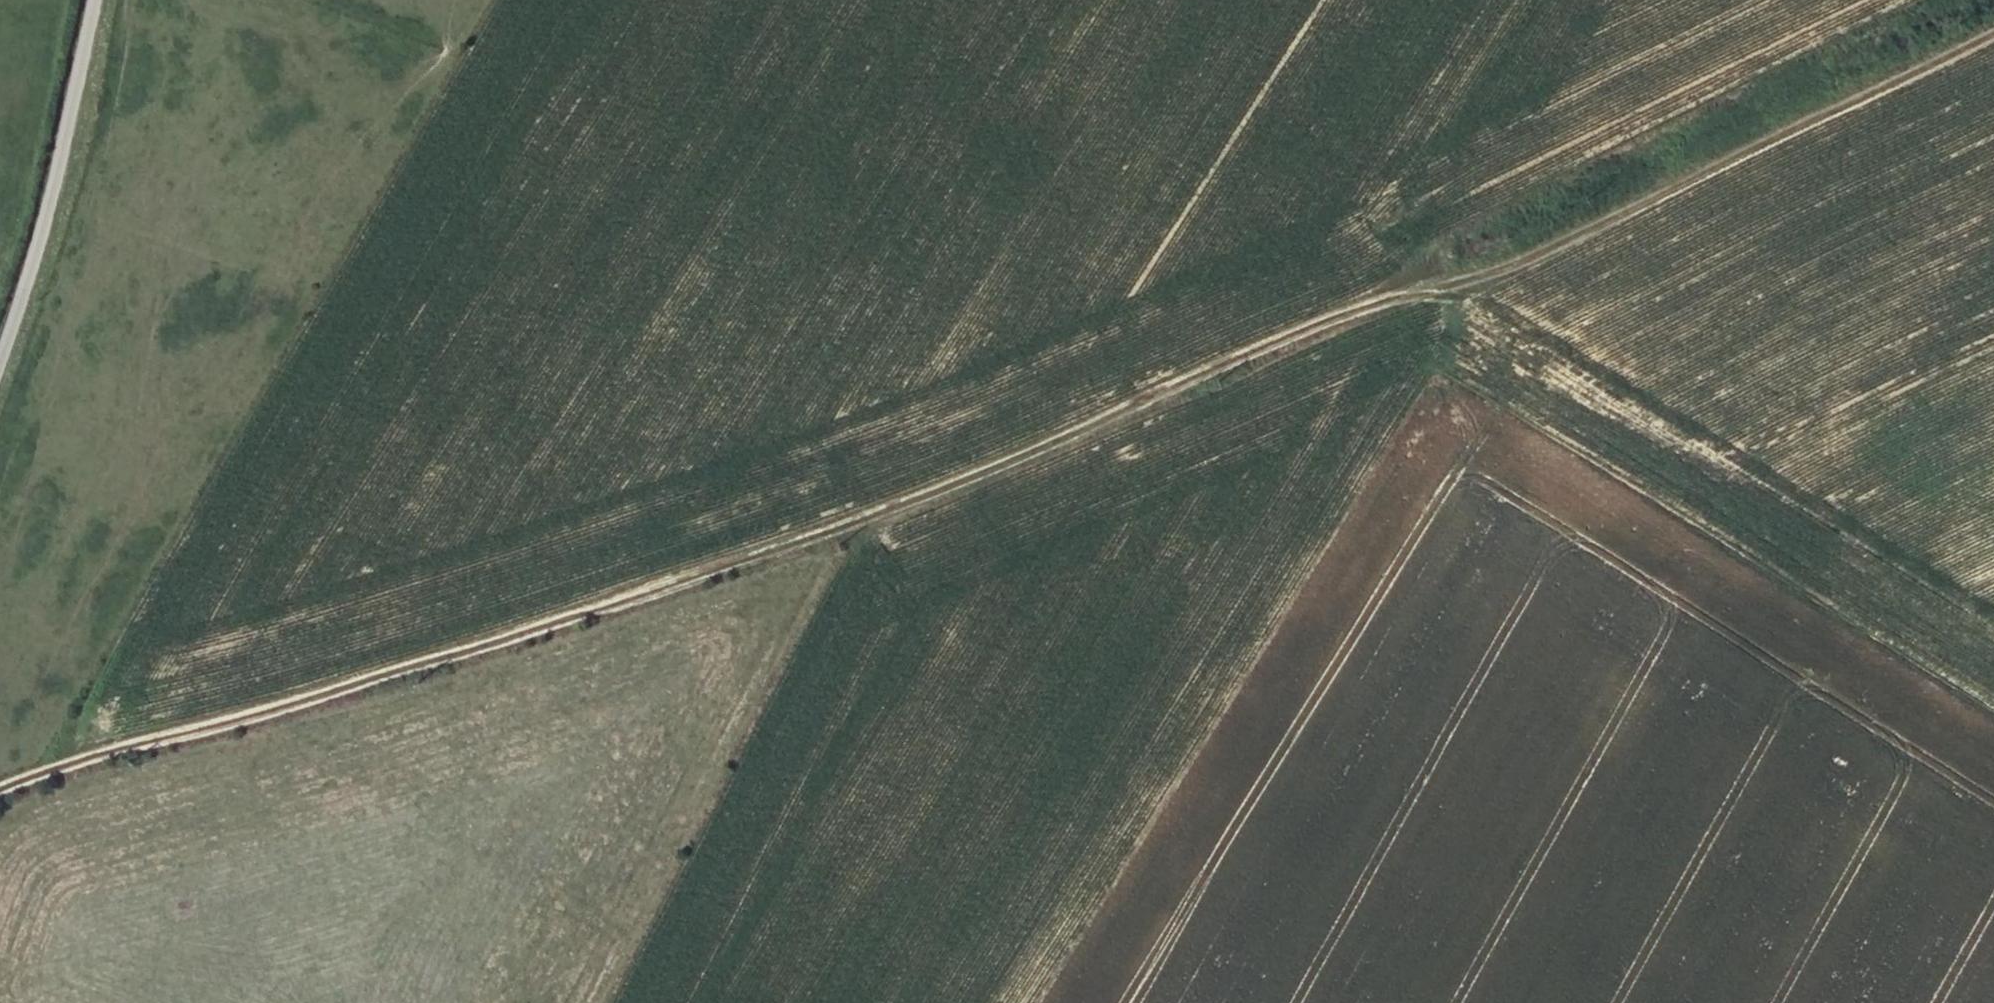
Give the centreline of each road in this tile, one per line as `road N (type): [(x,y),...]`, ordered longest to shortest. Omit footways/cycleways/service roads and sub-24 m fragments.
road 1 (track): [(0,782),(540,625),(809,533),(1049,438),(1427,266),(1513,252),(1993,19)]
road 2 (unclassified): [(0,336),(53,171),(90,0)]

